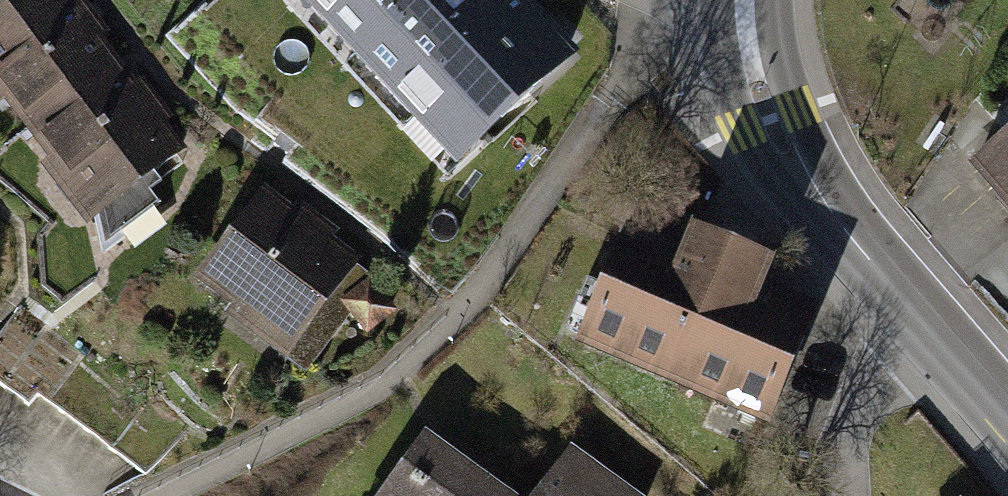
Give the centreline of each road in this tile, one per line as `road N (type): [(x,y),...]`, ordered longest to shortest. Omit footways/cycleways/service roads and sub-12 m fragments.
road 1 (tertiary): [(744,0),(751,64),(789,153),(932,334)]
road 2 (residential): [(932,334),(865,401),(838,472),(840,495)]

